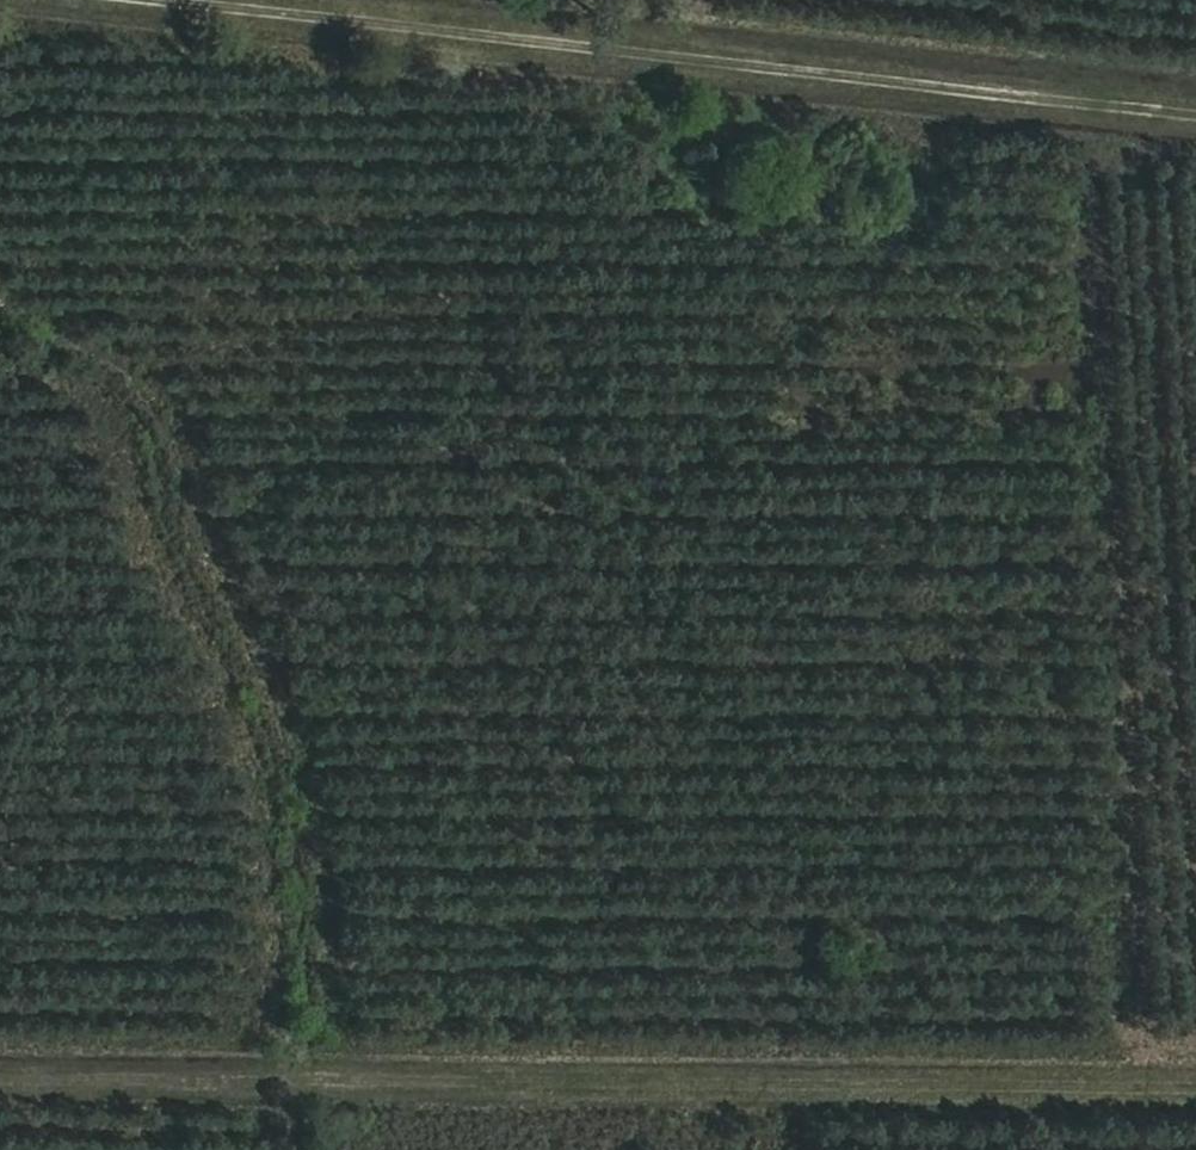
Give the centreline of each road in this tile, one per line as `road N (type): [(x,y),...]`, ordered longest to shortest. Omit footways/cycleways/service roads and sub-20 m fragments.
road 1 (track): [(0,1079),(1195,1090)]
road 2 (track): [(156,0),(1195,113)]

